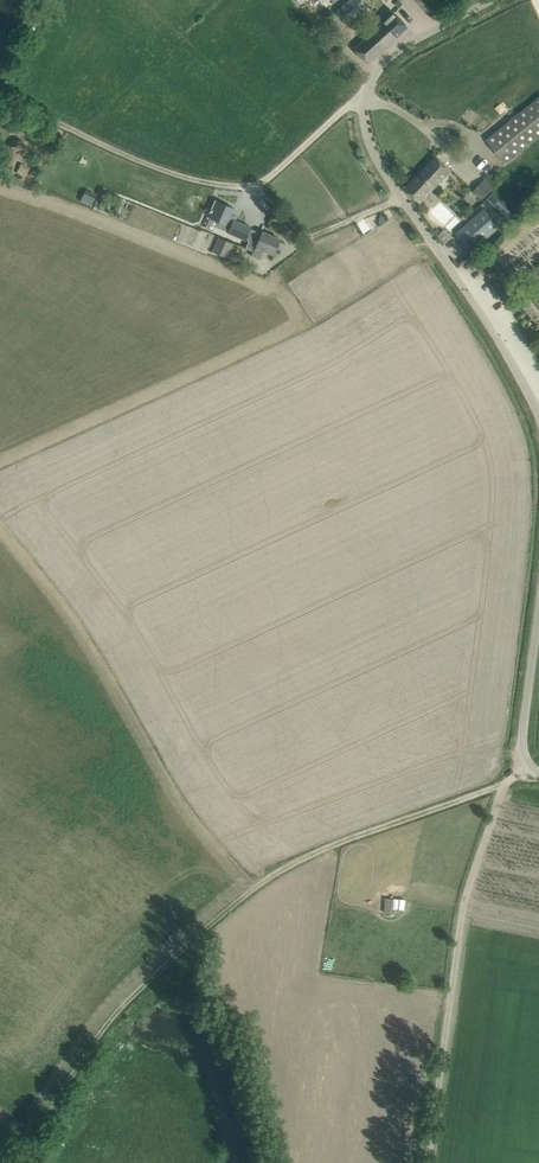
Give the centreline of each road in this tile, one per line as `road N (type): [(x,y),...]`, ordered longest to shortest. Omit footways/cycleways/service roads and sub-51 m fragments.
road 1 (track): [(499,785),(278,873),(247,895),(147,986),(82,1062),(16,1162)]
road 2 (unclassified): [(538,417),(489,324),(370,145),(364,118),(368,91),(386,59),(494,0)]
road 3 (track): [(499,785),(464,914),(432,1162)]
road 4 (unclassified): [(526,769),(522,740),(538,615)]

